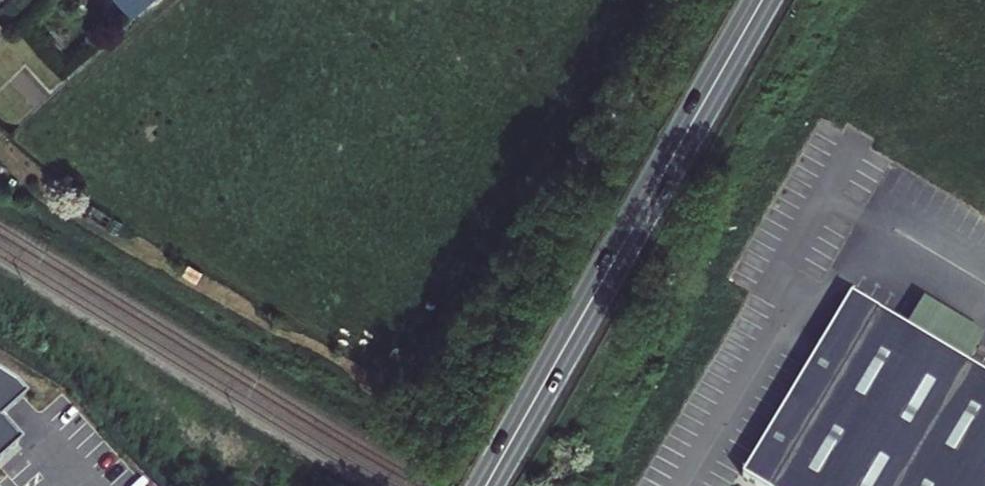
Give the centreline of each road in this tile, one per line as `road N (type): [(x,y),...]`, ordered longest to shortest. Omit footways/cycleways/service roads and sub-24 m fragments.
road 1 (primary): [(484,485),(762,0)]

